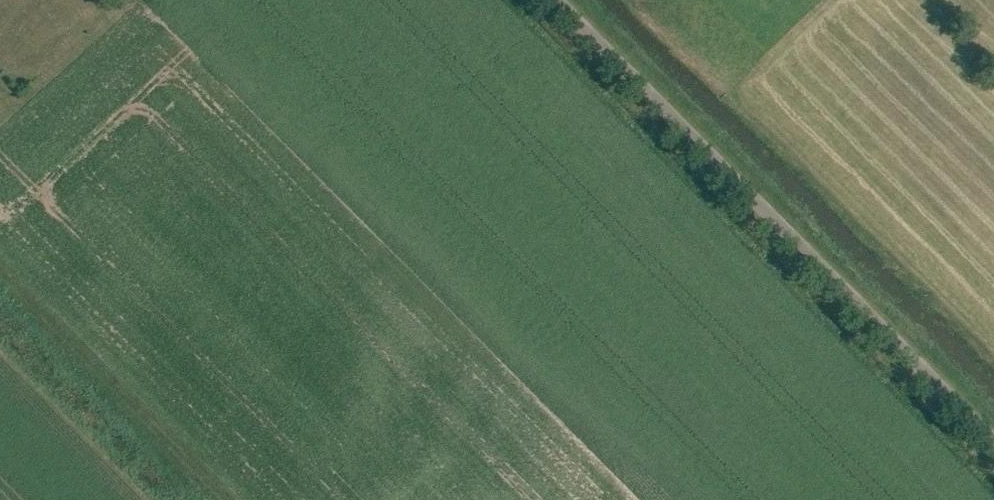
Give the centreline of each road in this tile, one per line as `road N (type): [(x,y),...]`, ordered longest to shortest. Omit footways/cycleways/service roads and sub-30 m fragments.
road 1 (unclassified): [(993,443),(555,0)]

